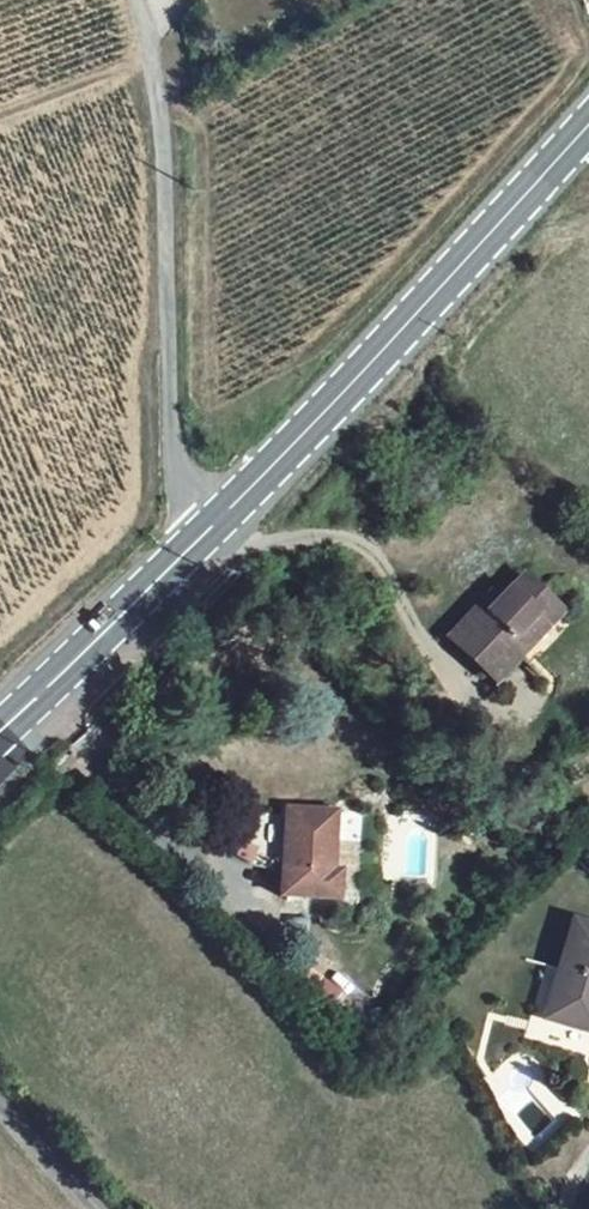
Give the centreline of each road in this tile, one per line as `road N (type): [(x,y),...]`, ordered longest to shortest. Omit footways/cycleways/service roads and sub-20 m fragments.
road 1 (primary): [(206,530),(588,119)]
road 2 (unclassified): [(206,530),(177,455),(159,90),(138,0)]
road 3 (primary): [(0,731),(206,530)]
road 4 (residential): [(0,1113),(85,1208)]

